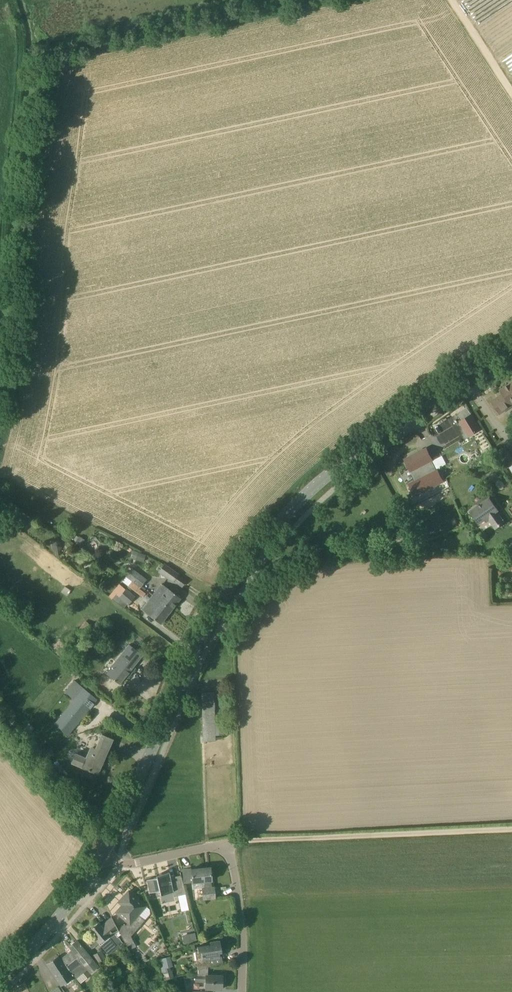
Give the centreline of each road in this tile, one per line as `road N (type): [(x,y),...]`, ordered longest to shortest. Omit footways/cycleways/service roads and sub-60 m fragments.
road 1 (tertiary): [(511,347),(330,472),(272,530),(199,643),(103,854)]
road 2 (residential): [(241,991),(243,930),(224,845),(118,863)]
road 3 (track): [(426,546),(253,555)]
road 4 (tertiary): [(103,854),(86,885),(0,979)]
road 5 (track): [(224,845),(381,835)]
road 6 (track): [(511,829),(381,835)]

